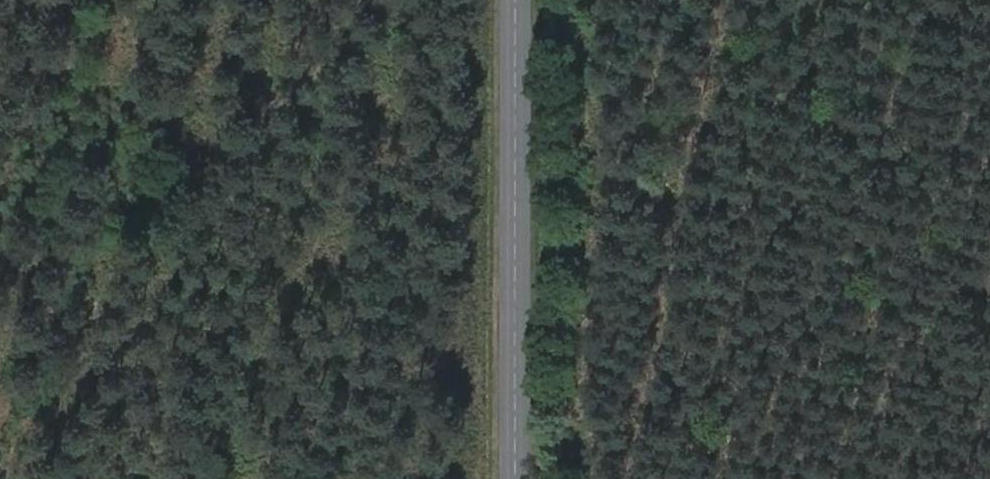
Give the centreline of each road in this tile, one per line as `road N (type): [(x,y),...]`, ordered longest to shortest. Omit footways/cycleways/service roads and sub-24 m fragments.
road 1 (tertiary): [(514,0),(514,478)]

